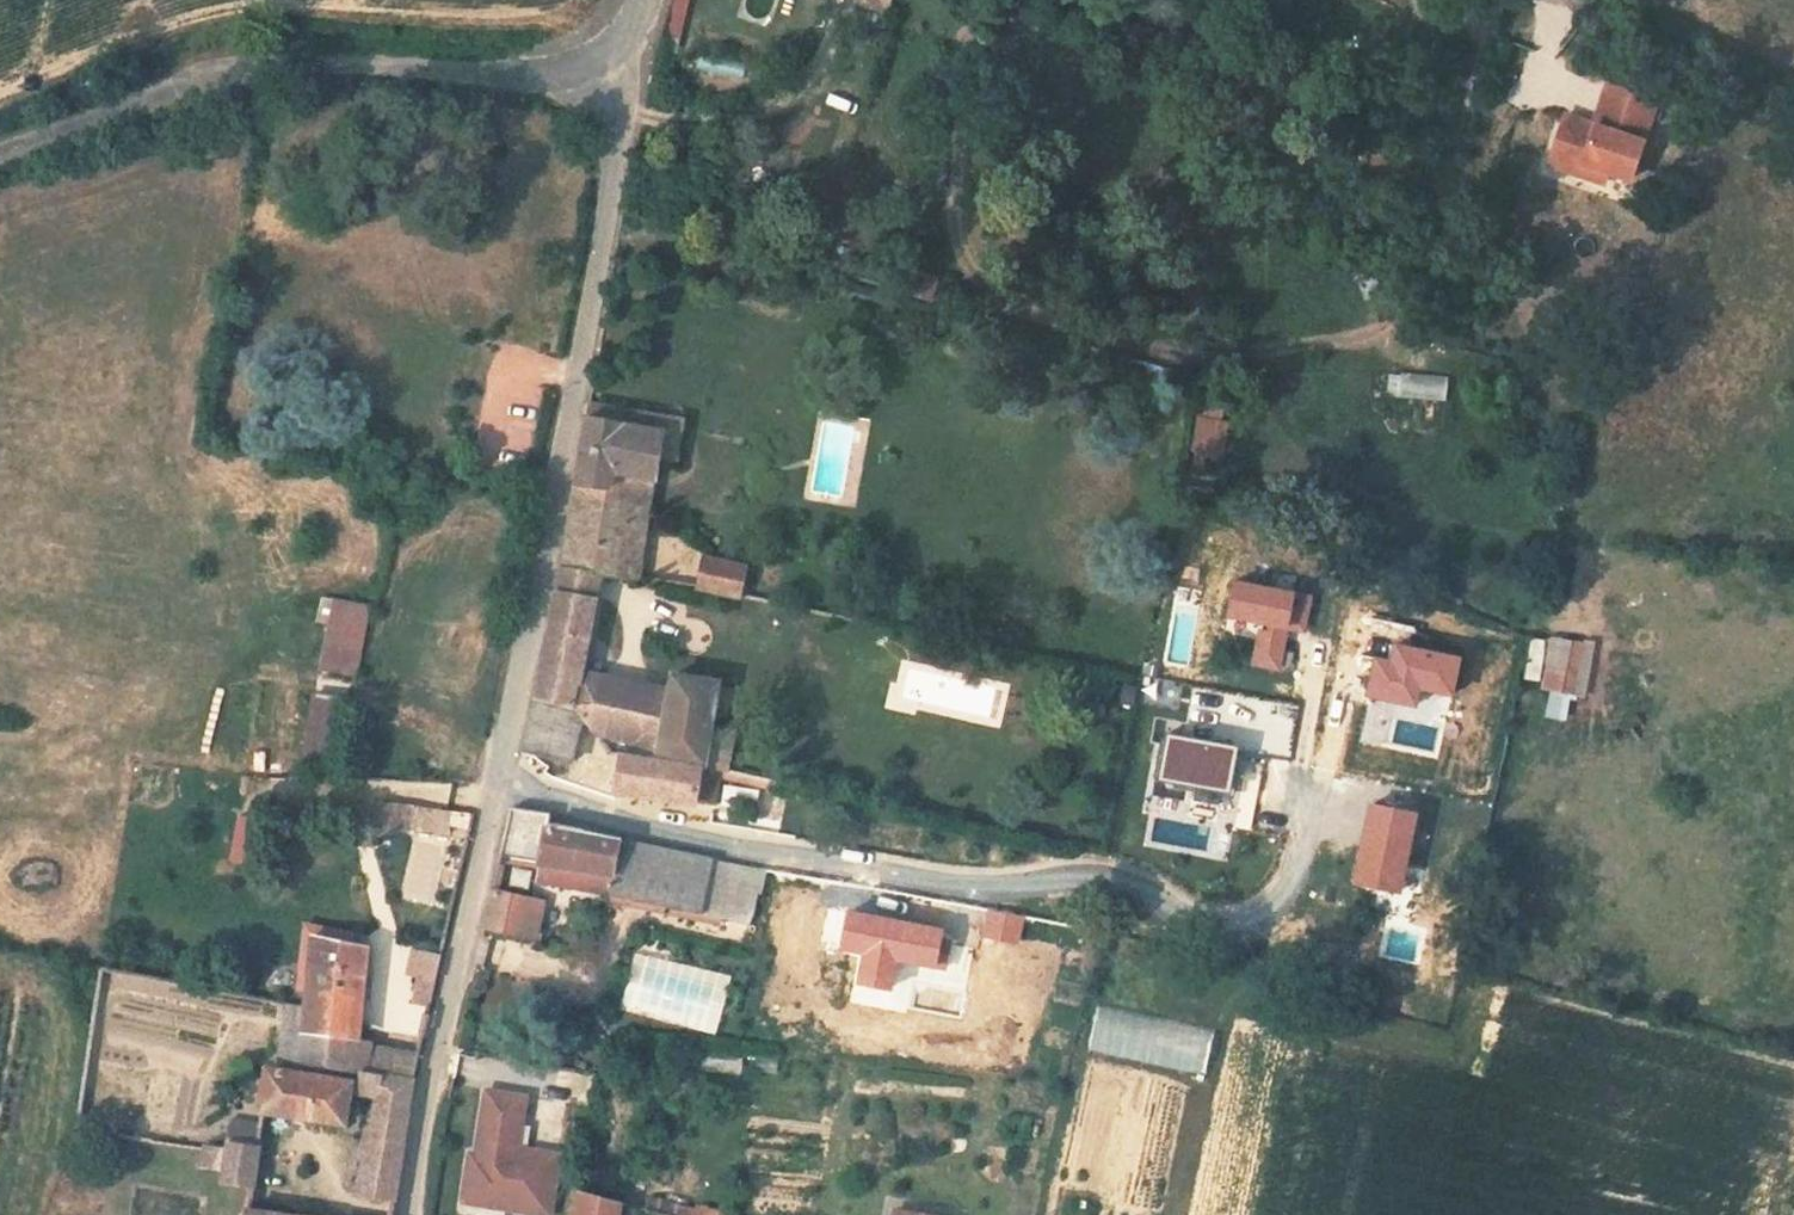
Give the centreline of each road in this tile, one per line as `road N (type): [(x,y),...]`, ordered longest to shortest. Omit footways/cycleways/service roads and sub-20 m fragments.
road 1 (residential): [(491,788),(957,877),(1105,868),(1221,914),(1266,907),(1297,876),(1315,797)]
road 2 (unclassified): [(620,95),(601,255),(491,788)]
road 3 (unclassified): [(0,152),(213,78),(303,65),(521,77),(620,95)]
road 4 (unclassified): [(491,788),(409,1214)]
road 5 (unclassified): [(1643,21),(1793,103)]

